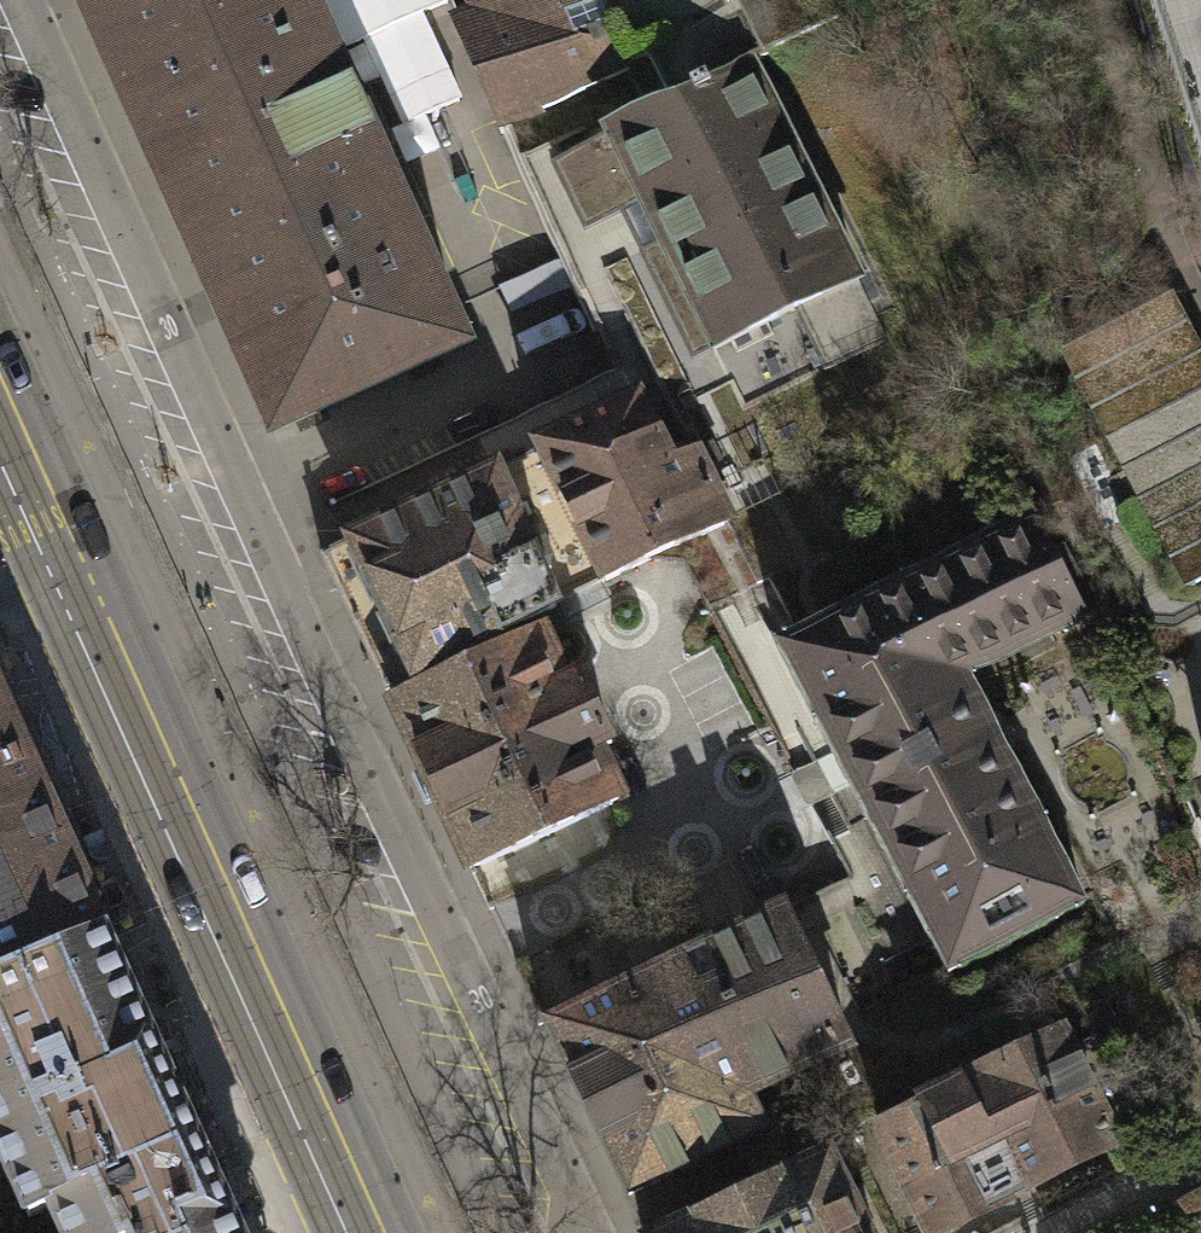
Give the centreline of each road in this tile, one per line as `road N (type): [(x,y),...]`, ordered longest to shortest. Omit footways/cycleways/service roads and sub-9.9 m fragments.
road 1 (residential): [(581,1232),(237,519),(4,0)]
road 2 (tertiary): [(0,468),(344,1232)]

